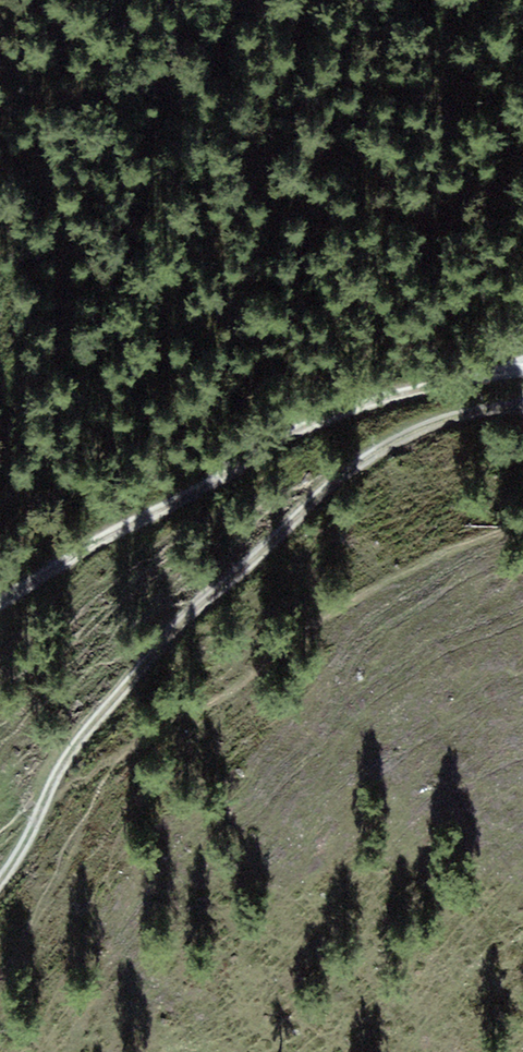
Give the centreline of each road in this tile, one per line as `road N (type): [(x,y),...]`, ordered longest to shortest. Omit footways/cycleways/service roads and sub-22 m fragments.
road 1 (track): [(522,412),(414,448),(332,505),(178,645),(74,773),(46,857),(0,914)]
road 2 (track): [(0,625),(302,445),(371,413),(522,372)]

